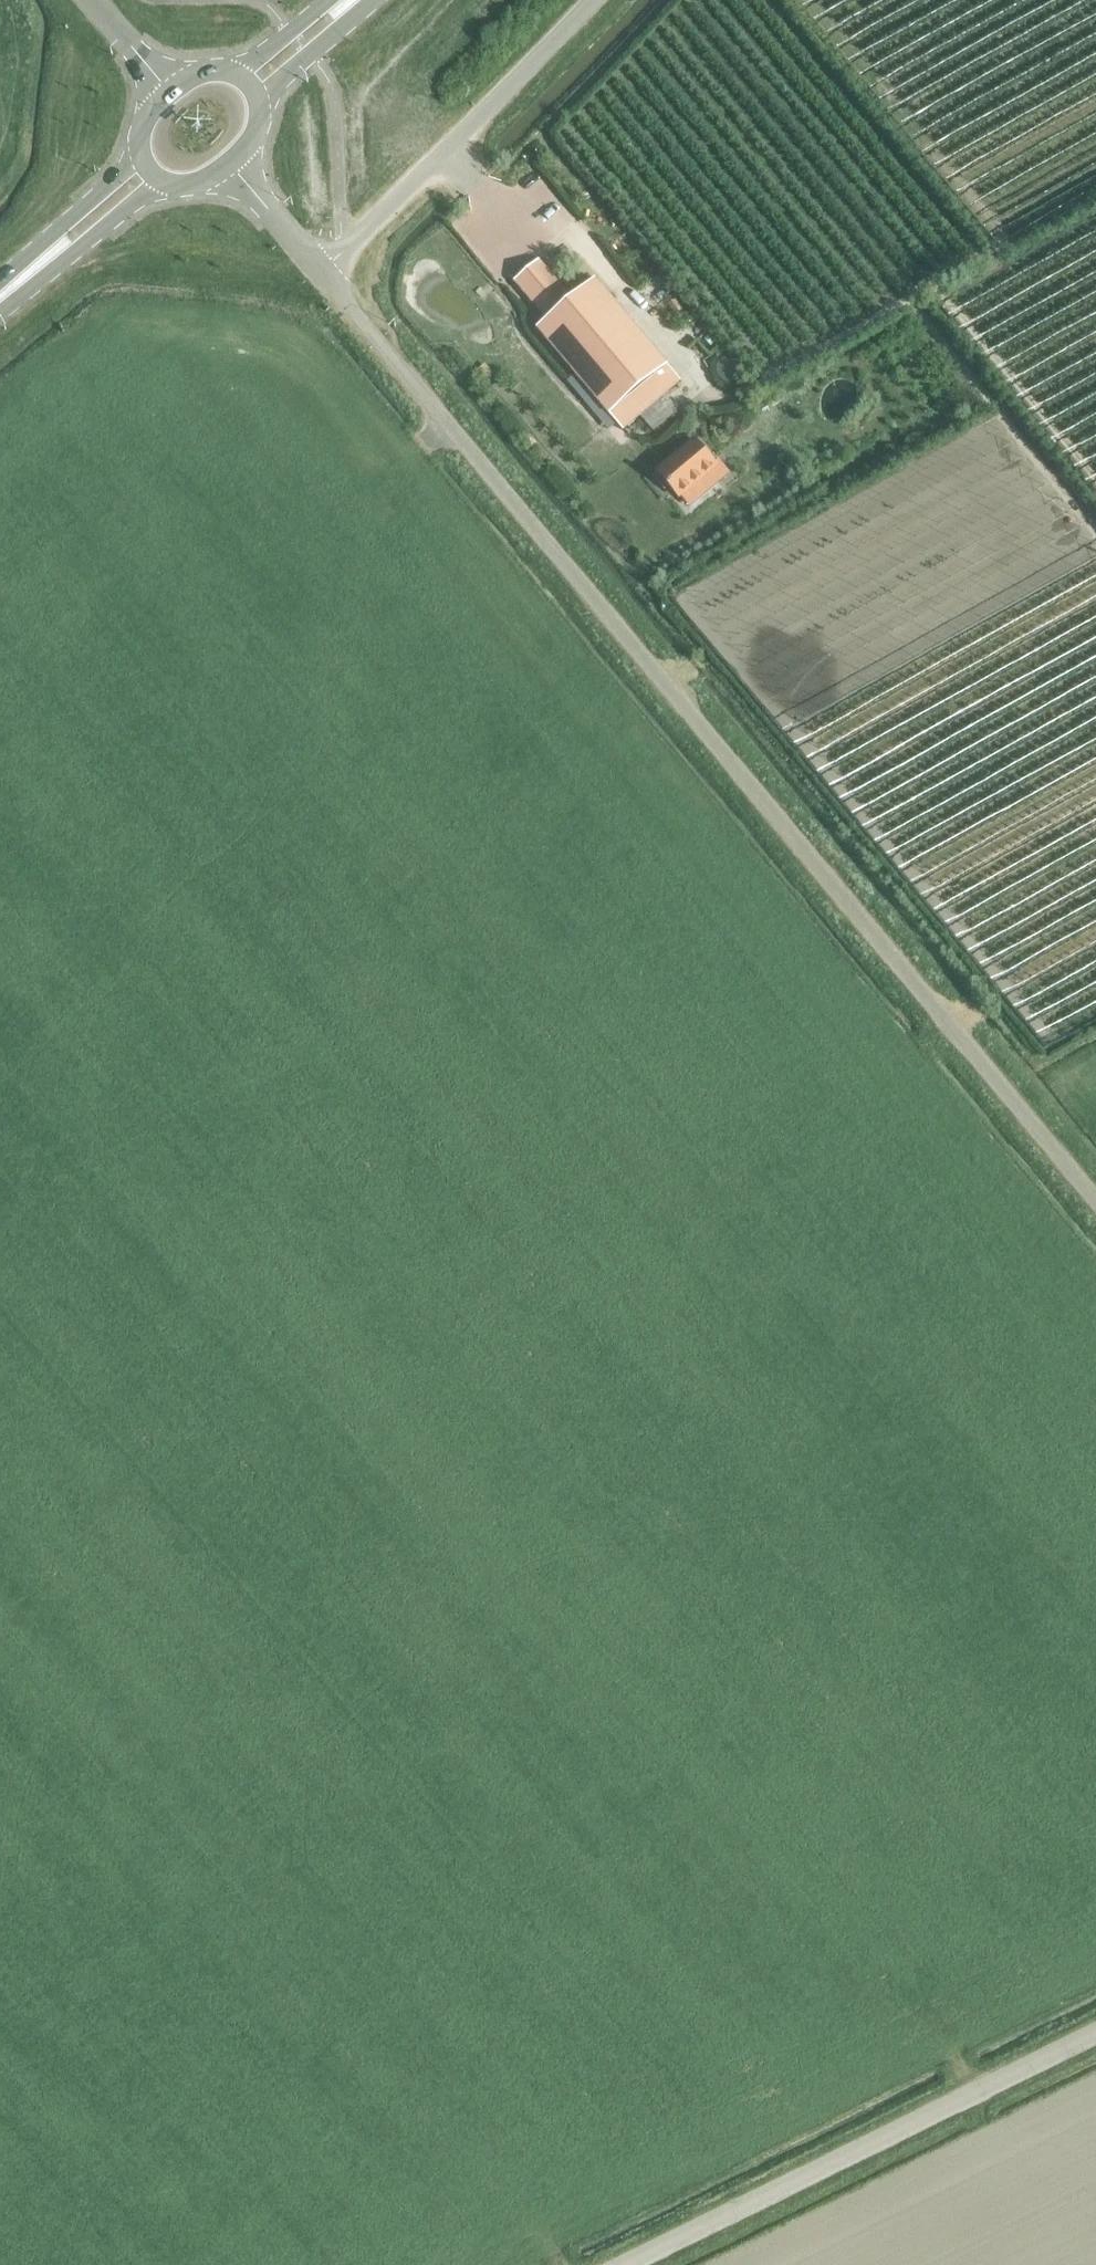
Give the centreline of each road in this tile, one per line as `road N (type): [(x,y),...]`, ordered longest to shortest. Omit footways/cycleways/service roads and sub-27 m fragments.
road 1 (unclassified): [(1095,1203),(321,272)]
road 2 (unclassified): [(629,2264),(1095,2035)]
road 3 (unclassified): [(342,252),(592,0)]
road 4 (secondary): [(0,303),(164,183)]
road 5 (secondary): [(140,153),(0,290)]
road 6 (secondary): [(259,111),(282,77),(368,0)]
road 7 (unclassified): [(321,272),(229,165)]
road 8 (secondary): [(330,0),(235,74)]
road 9 (unclassified): [(170,94),(95,0)]

